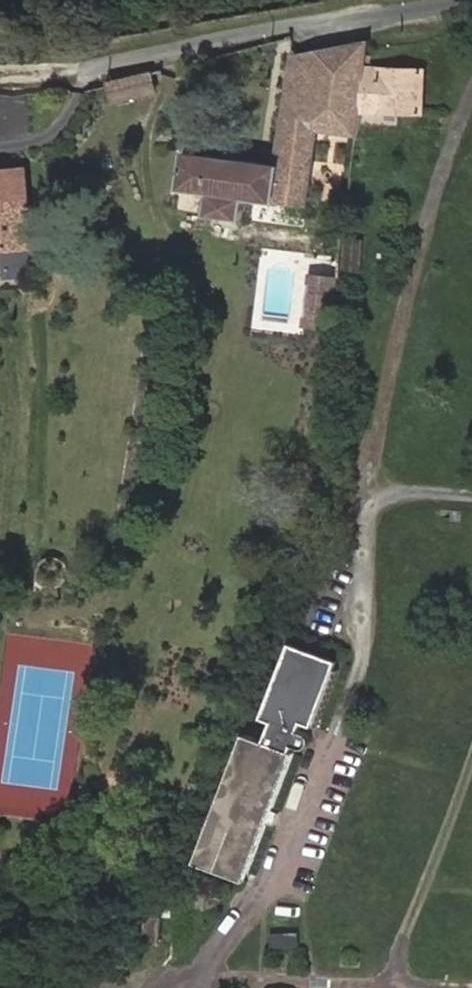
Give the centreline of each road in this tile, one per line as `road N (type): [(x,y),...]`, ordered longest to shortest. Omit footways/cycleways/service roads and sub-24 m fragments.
road 1 (track): [(471,98),(436,196),(370,495),(363,667),(275,873),(204,987)]
road 2 (residential): [(471,4),(85,67)]
road 3 (track): [(471,986),(205,978)]
road 4 (track): [(471,766),(387,983)]

